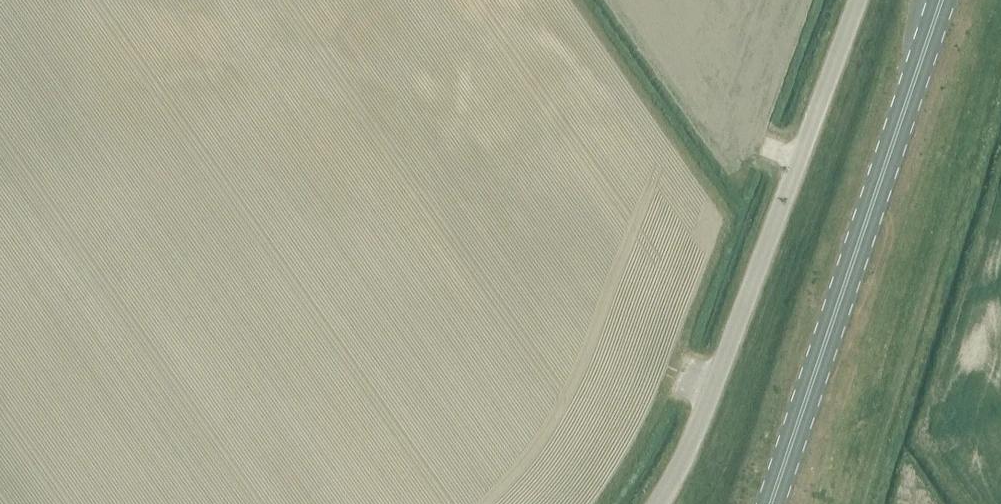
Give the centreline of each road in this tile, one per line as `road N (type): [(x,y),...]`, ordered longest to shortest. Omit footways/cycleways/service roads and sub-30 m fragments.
road 1 (unclassified): [(859,0),(686,455),(657,503)]
road 2 (primary): [(770,503),(941,0)]

